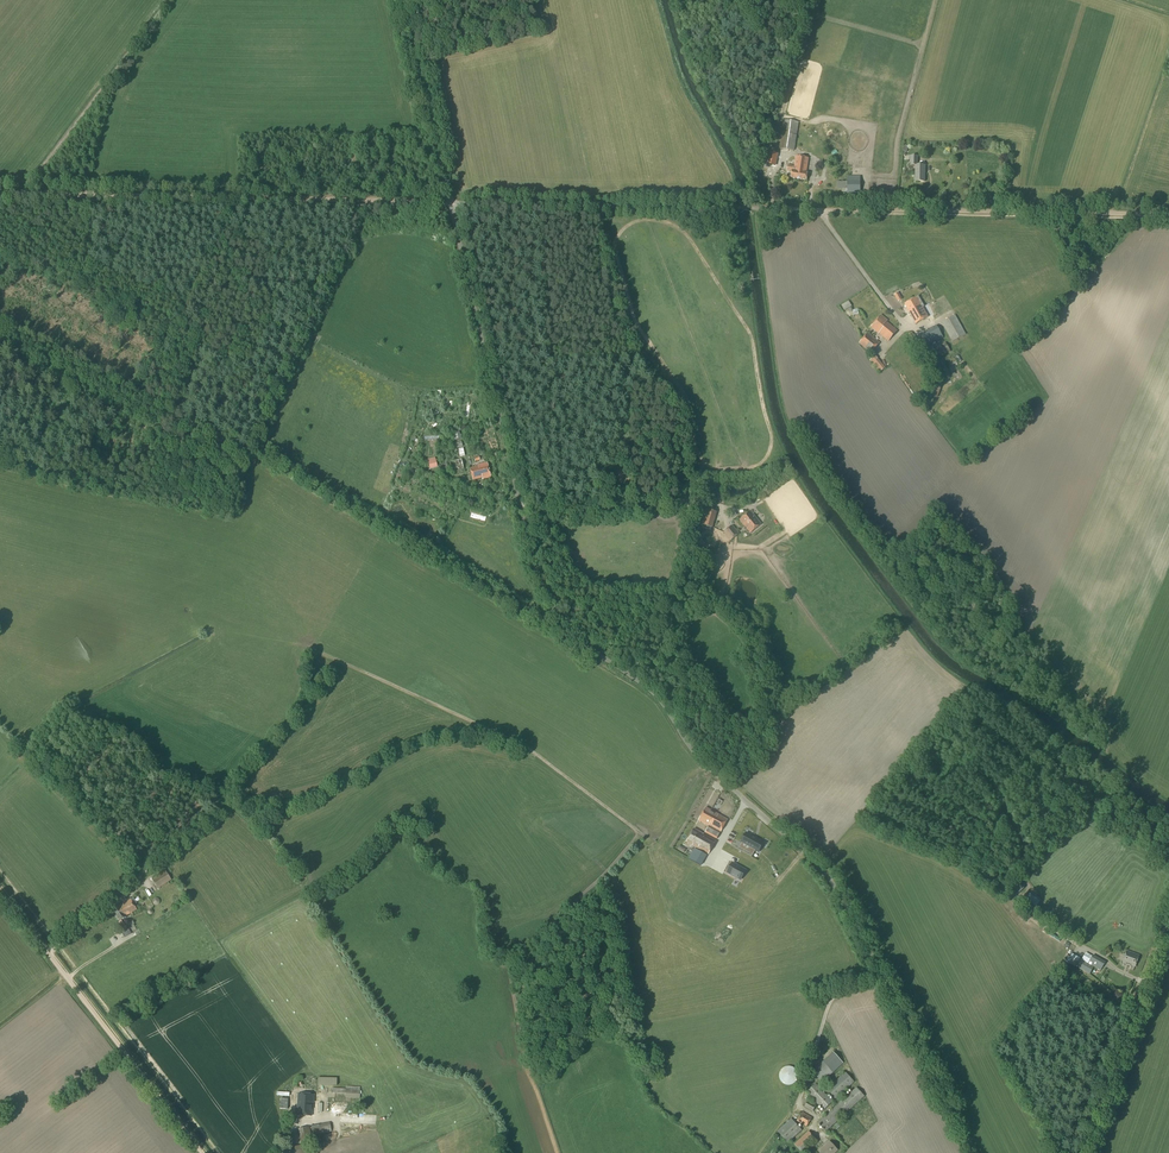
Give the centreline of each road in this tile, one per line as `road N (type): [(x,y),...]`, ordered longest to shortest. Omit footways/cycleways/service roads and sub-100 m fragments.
road 1 (unclassified): [(973,1152),(842,892),(705,770),(650,694),(580,649),(548,608),(452,202)]
road 2 (track): [(452,202),(22,193)]
road 3 (unclassified): [(820,210),(452,202)]
road 4 (track): [(1168,216),(820,210)]
road 5 (track): [(0,892),(202,1152)]
road 6 (unclassified): [(1085,1152),(1168,923)]
road 7 (track): [(22,193),(167,0)]
road 8 (track): [(690,502),(672,616),(683,740)]
road 9 (unclassified): [(452,202),(405,0)]

